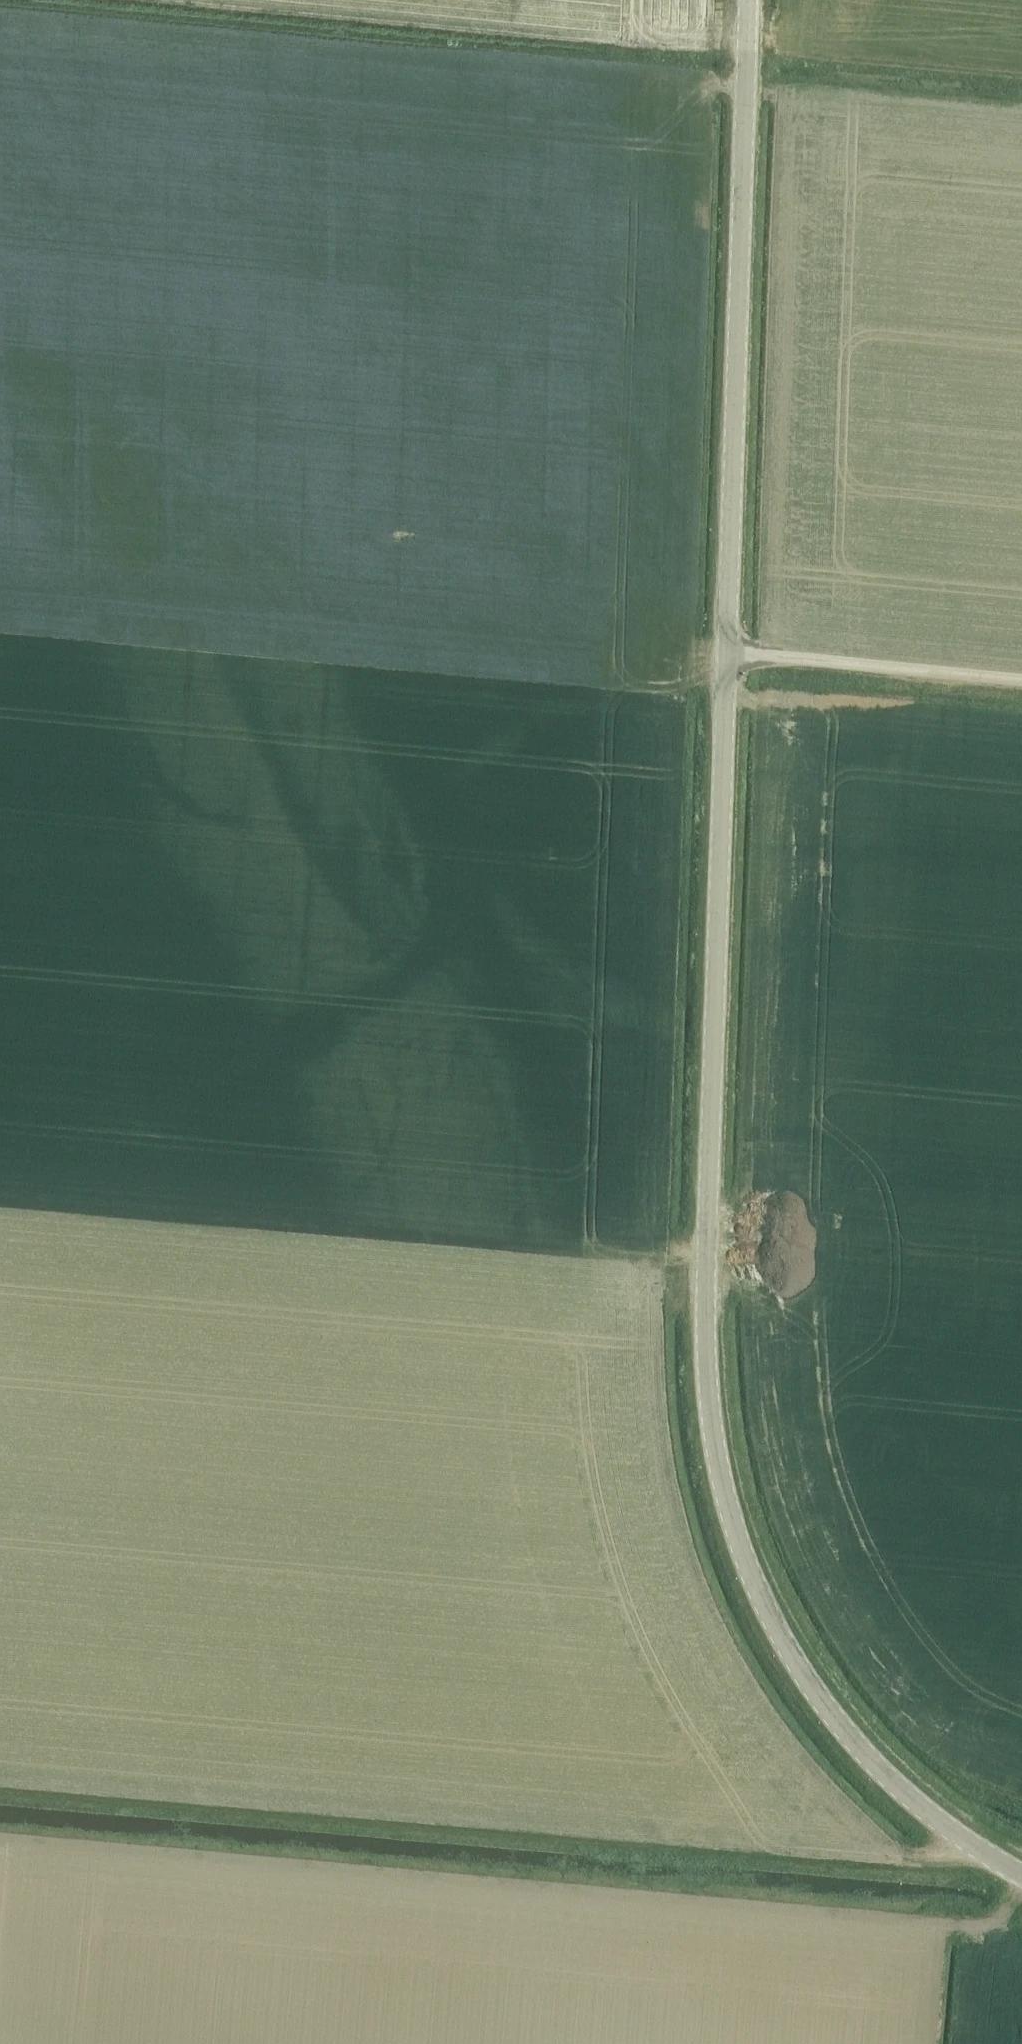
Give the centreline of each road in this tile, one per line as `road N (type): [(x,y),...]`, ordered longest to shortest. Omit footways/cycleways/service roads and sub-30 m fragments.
road 1 (tertiary): [(1021,1872),(921,1807),(849,1737),(805,1679),(750,1576),(726,1503),(703,1321),(725,653)]
road 2 (tertiary): [(725,653),(748,0)]
road 3 (unclassified): [(725,653),(1021,682)]

